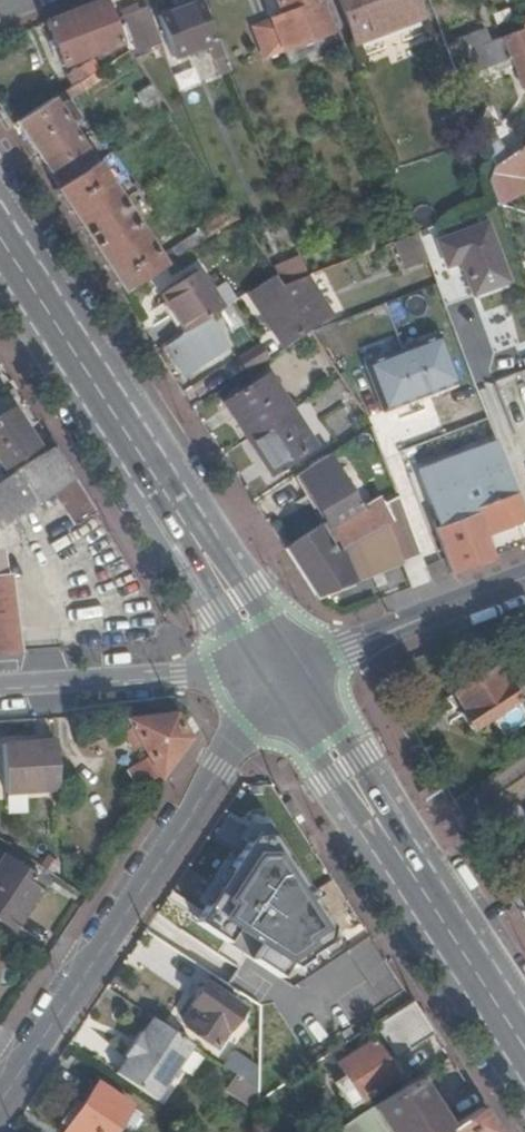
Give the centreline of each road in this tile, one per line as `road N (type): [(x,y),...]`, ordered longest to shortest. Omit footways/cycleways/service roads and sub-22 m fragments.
road 1 (primary): [(297,663),(0,212)]
road 2 (residential): [(0,1100),(221,767),(256,674)]
road 3 (primary): [(256,674),(524,1083)]
road 4 (primary): [(0,282),(256,674)]
road 5 (primary): [(524,1006),(297,663)]
road 6 (residential): [(256,674),(0,688)]
road 7 (residential): [(524,581),(297,663)]

